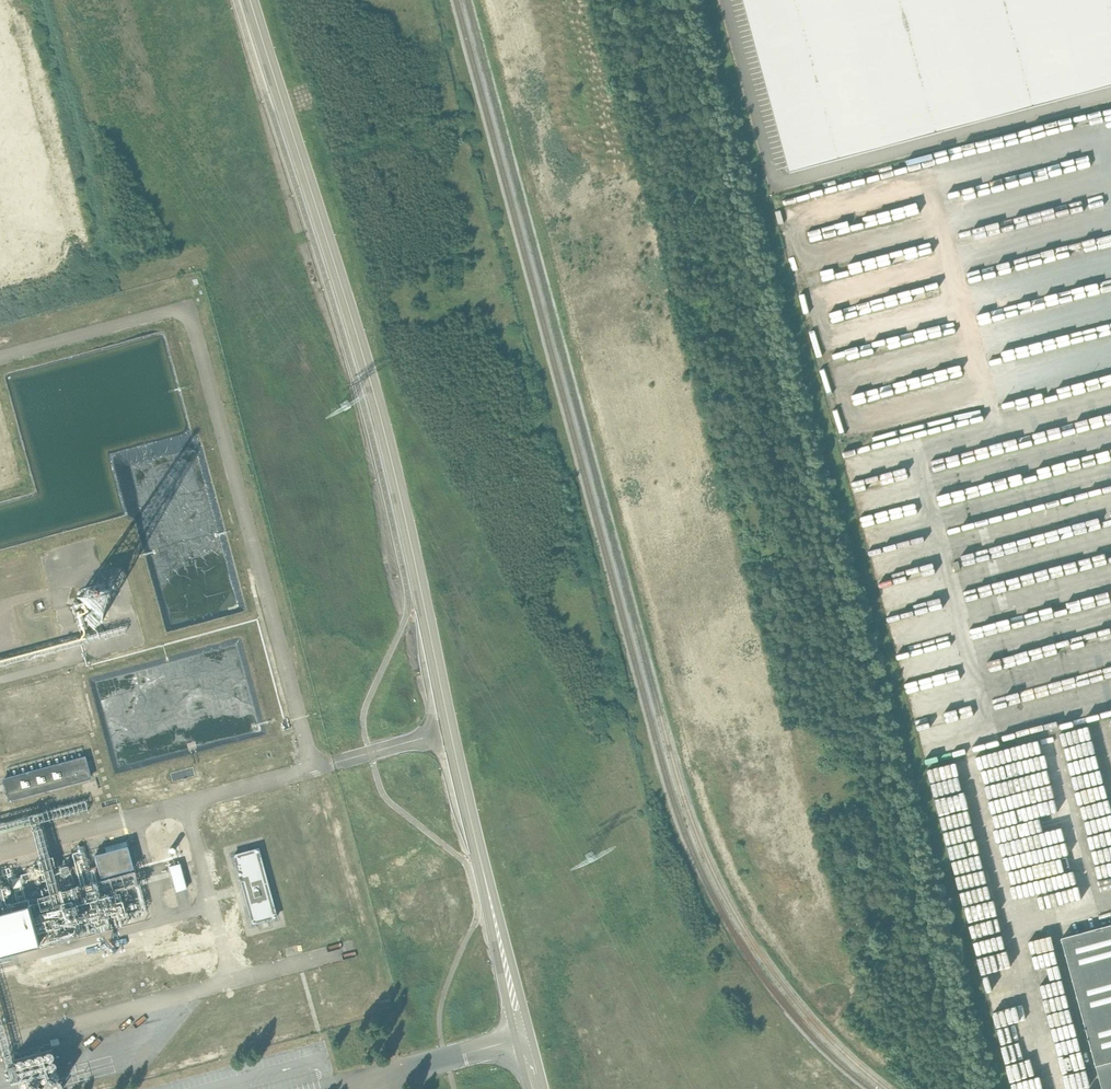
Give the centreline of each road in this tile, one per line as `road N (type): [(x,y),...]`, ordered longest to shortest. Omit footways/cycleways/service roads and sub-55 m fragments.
road 1 (unclassified): [(536,1088),(385,435),(251,0)]

